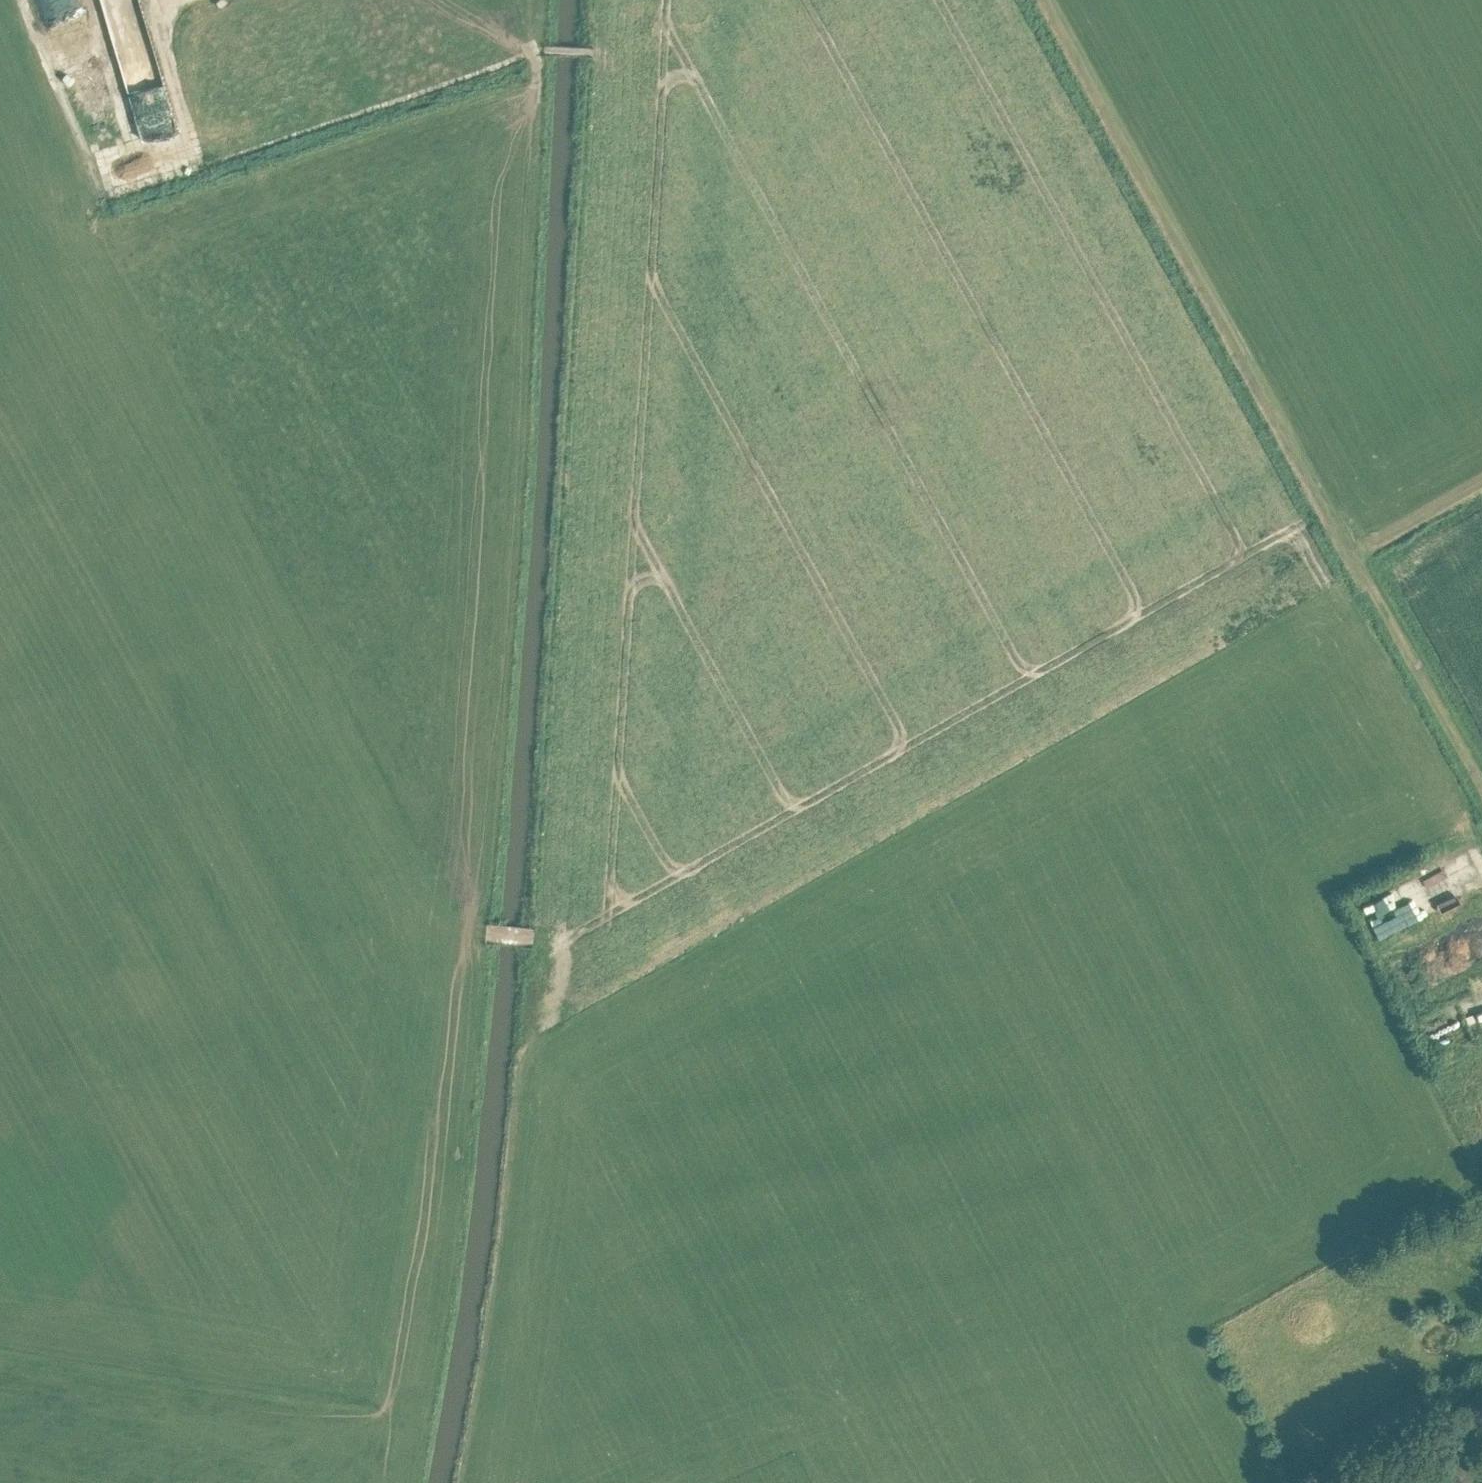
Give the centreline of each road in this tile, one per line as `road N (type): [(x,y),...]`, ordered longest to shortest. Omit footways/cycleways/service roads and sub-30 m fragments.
road 1 (track): [(1481,803),(1046,0)]

